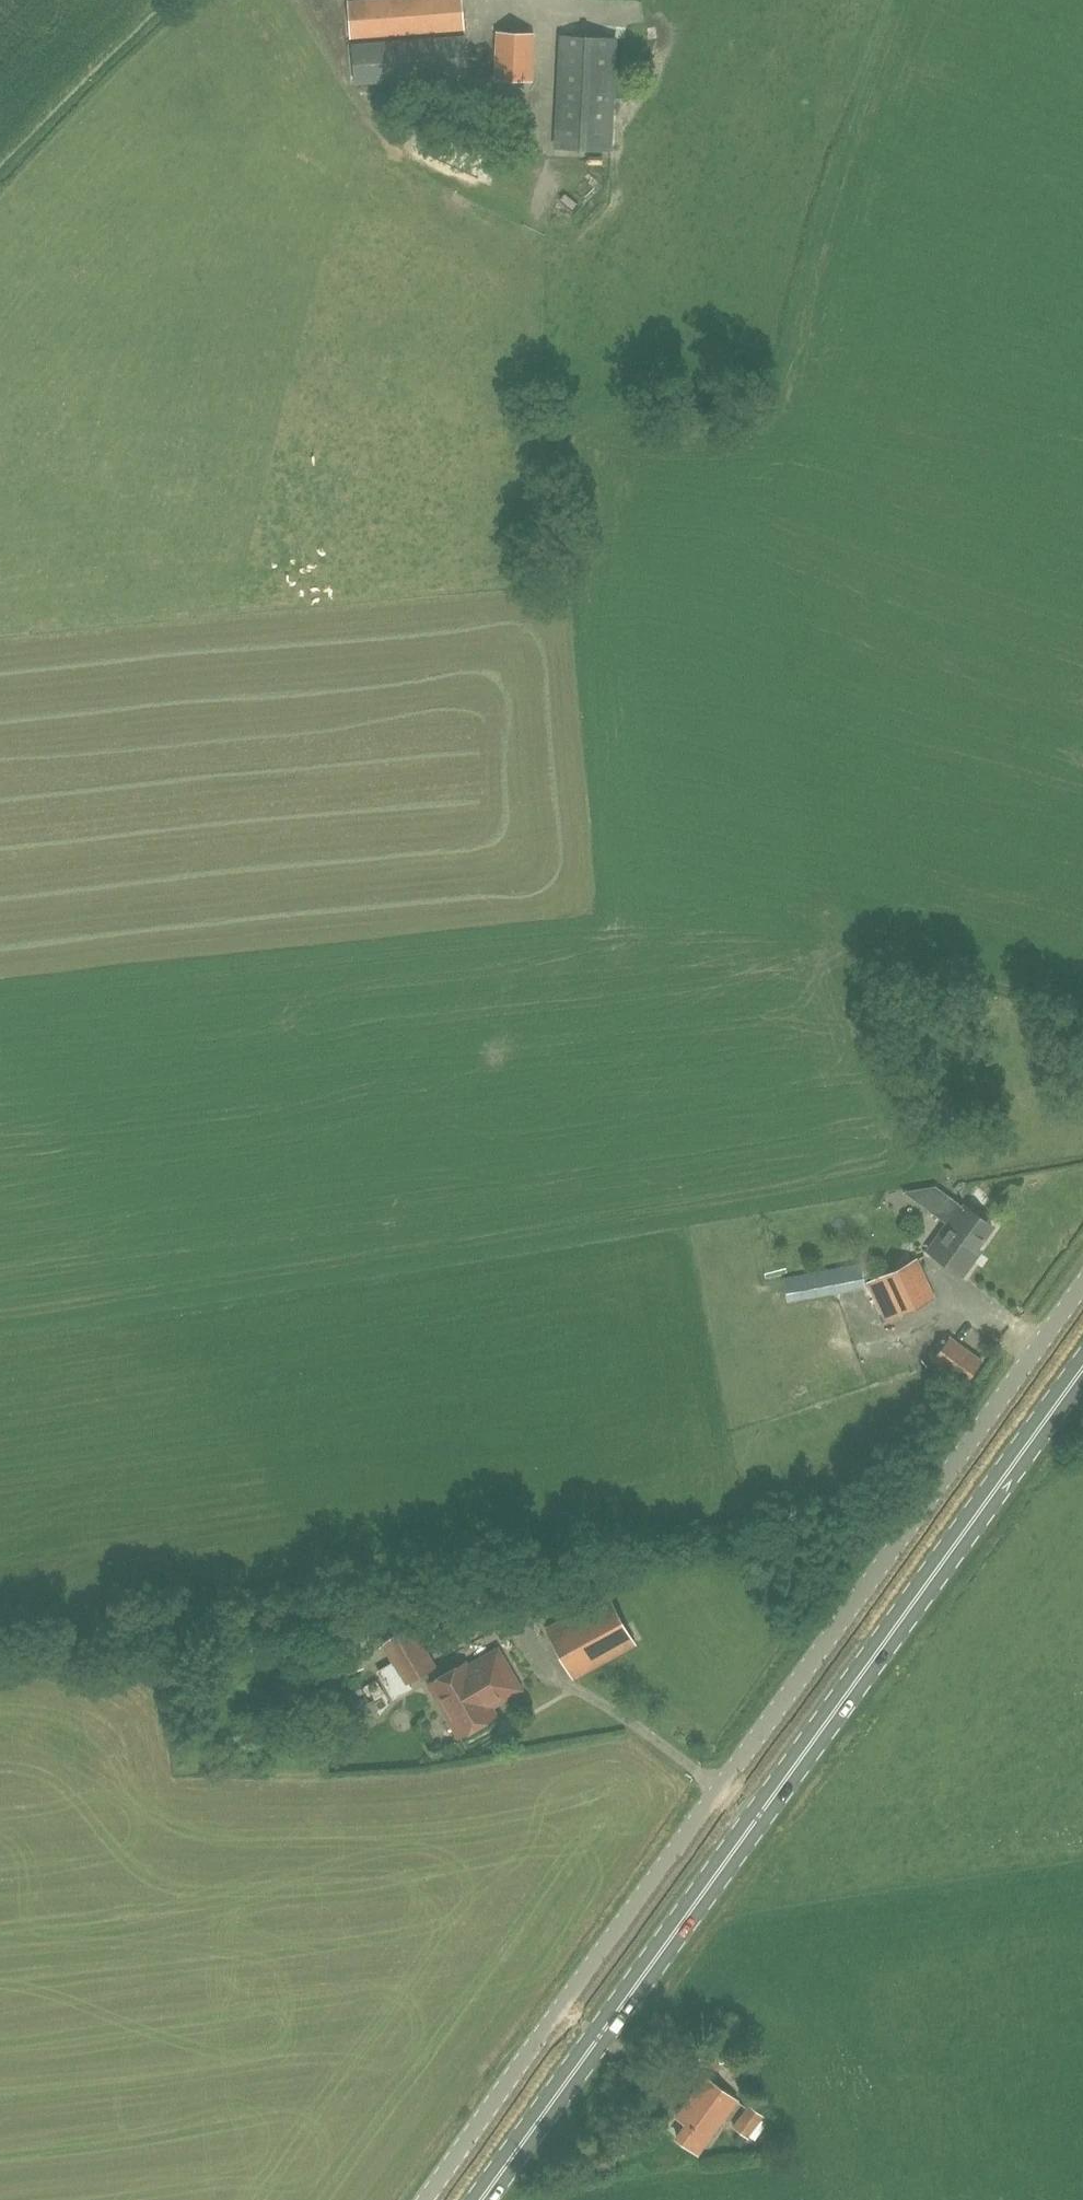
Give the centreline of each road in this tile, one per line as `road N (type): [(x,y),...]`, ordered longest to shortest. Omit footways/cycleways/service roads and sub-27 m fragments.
road 1 (unclassified): [(720,1786),(1082,1293)]
road 2 (primary): [(754,1834),(1082,1378)]
road 3 (unclassified): [(547,2033),(720,1786)]
road 4 (primary): [(580,2067),(754,1834)]
road 5 (unclassified): [(422,2199),(547,2033)]
road 6 (primary): [(484,2199),(580,2067)]

